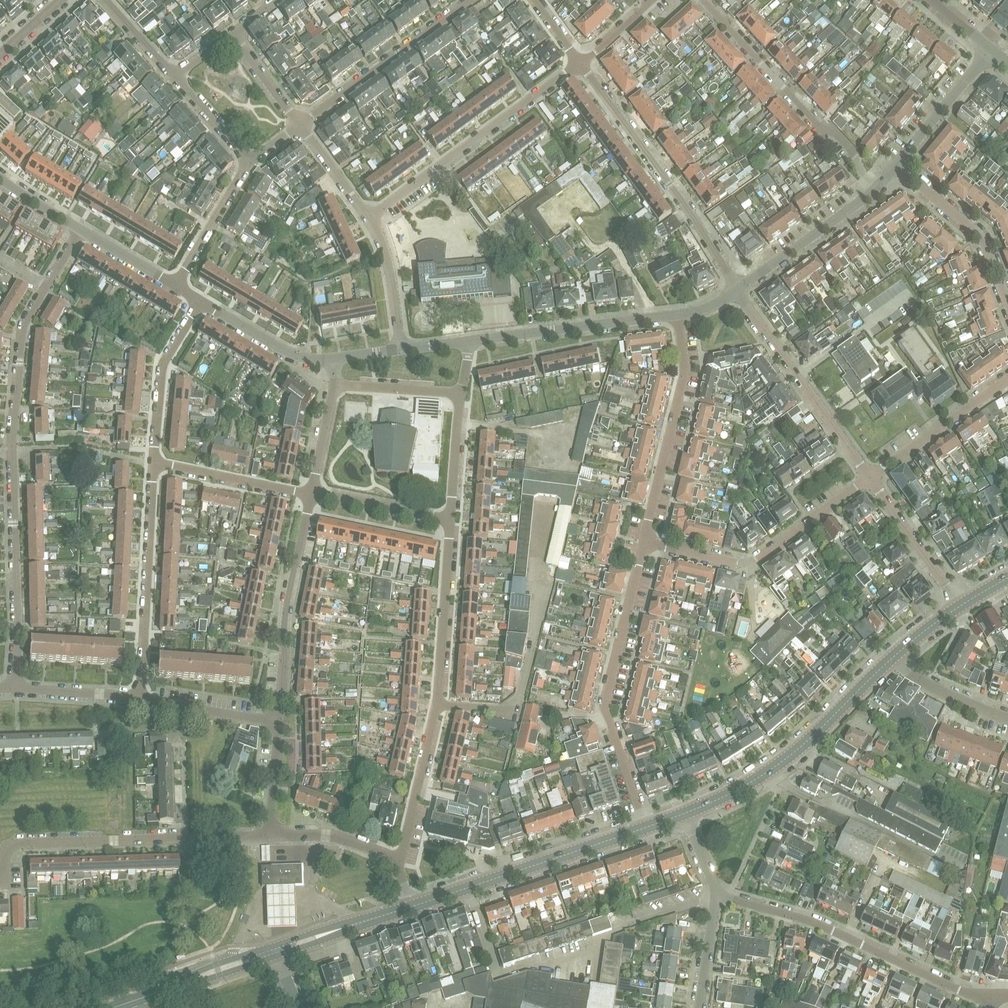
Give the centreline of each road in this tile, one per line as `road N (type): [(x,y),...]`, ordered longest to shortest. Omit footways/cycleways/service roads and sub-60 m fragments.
road 1 (unclassified): [(18,689),(11,450),(20,342),(80,229)]
road 2 (residential): [(400,860),(437,705),(451,520)]
road 3 (residential): [(272,835),(11,844),(0,885)]
road 4 (residential): [(989,998),(824,928),(725,898)]
road 5 (unclassified): [(742,289),(581,63)]
road 6 (residential): [(368,218),(581,63)]
road 7 (secondary): [(685,813),(767,773),(895,658)]
road 8 (residential): [(878,191),(845,142),(818,127),(704,0)]
road 9 (residential): [(645,542),(748,564),(872,479)]
road 10 (secondary): [(412,907),(645,828)]
road 11 (unclassified): [(143,699),(157,465)]
road 12 (residential): [(645,542),(685,374),(678,315)]
road 13 (residential): [(280,723),(284,630),(314,495)]
road 14 (residential): [(872,479),(736,293)]
road 15 (residential): [(621,755),(604,704),(645,542)]
road 16 (unclassified): [(300,125),(470,0)]
road 17 (residential): [(469,342),(678,315)]
road 18 (unclassified): [(157,465),(166,365),(204,303)]
road 19 (secondary): [(113,1007),(276,951)]
road 20 (residential): [(1007,295),(977,231),(896,171)]
road 21 (residential): [(742,289),(878,191)]
road 22 (residential): [(872,479),(1007,382)]
road 23 (residential): [(314,495),(157,465)]
road 24 (residential): [(966,605),(872,479)]
road 25 (residential): [(896,171),(993,50)]
road 26 (residential): [(338,358),(283,350),(204,303)]
road 27 (unclassified): [(176,286),(251,161)]
road 28 (secondary): [(276,951),(412,907)]
road 29 (residential): [(451,520),(314,495)]
road 30 (residential): [(280,723),(143,699)]
road 31 (residential): [(401,350),(386,258),(368,218)]
road 32 (residential): [(400,860),(336,837),(272,835)]
road 33 (residential): [(1007,719),(951,696),(895,658)]
road 34 (residential): [(461,394),(334,385)]
road 35 (residential): [(451,520),(461,394)]
road 36 (unclassified): [(143,699),(18,689)]

